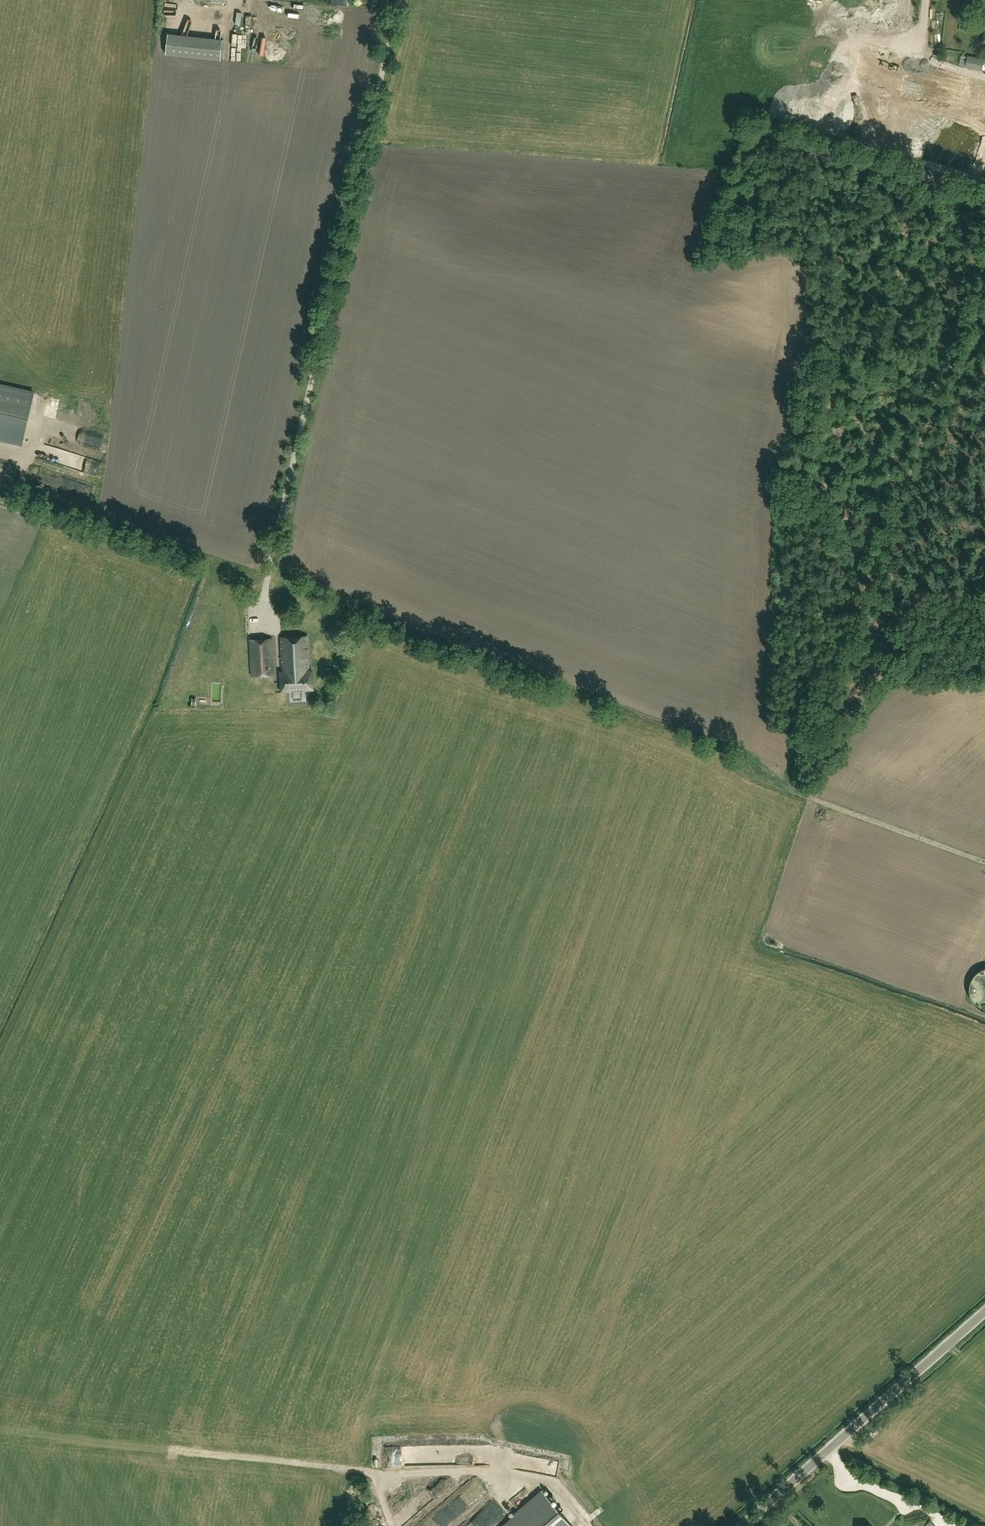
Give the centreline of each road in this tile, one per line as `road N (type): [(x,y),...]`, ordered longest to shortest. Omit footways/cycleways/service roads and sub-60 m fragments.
road 1 (track): [(984,677),(922,682),(888,696),(855,741),(831,750),(814,744),(836,711),(849,634),(984,291)]
road 2 (unclassified): [(741,1525),(984,1310)]

